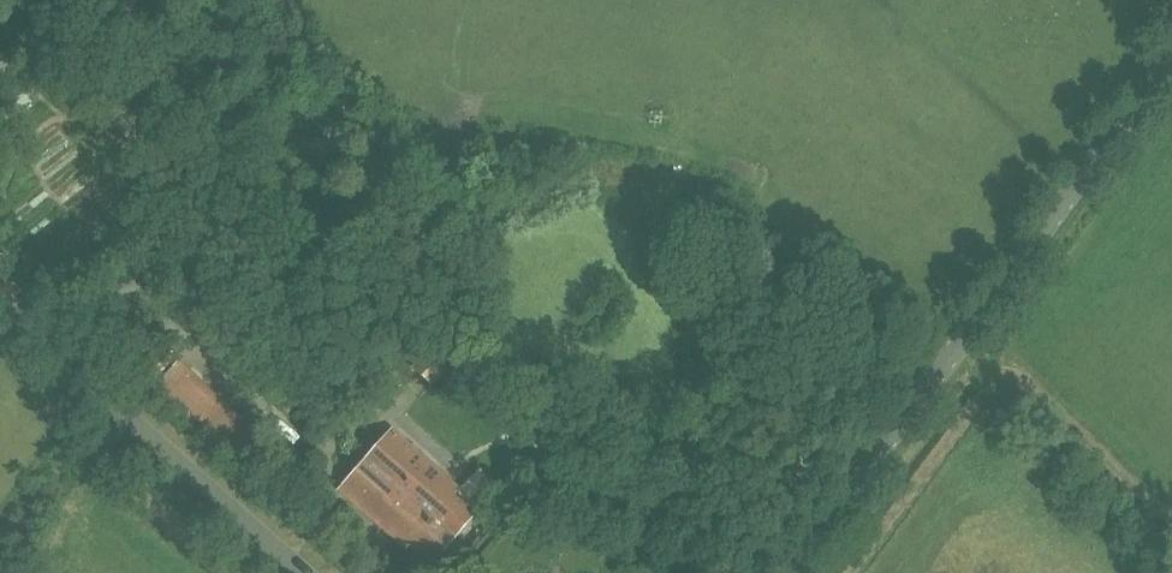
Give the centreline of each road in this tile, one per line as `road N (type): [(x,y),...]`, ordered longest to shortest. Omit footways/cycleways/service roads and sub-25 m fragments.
road 1 (unclassified): [(789,572),(1171,55)]
road 2 (unclassified): [(303,572),(0,301)]

